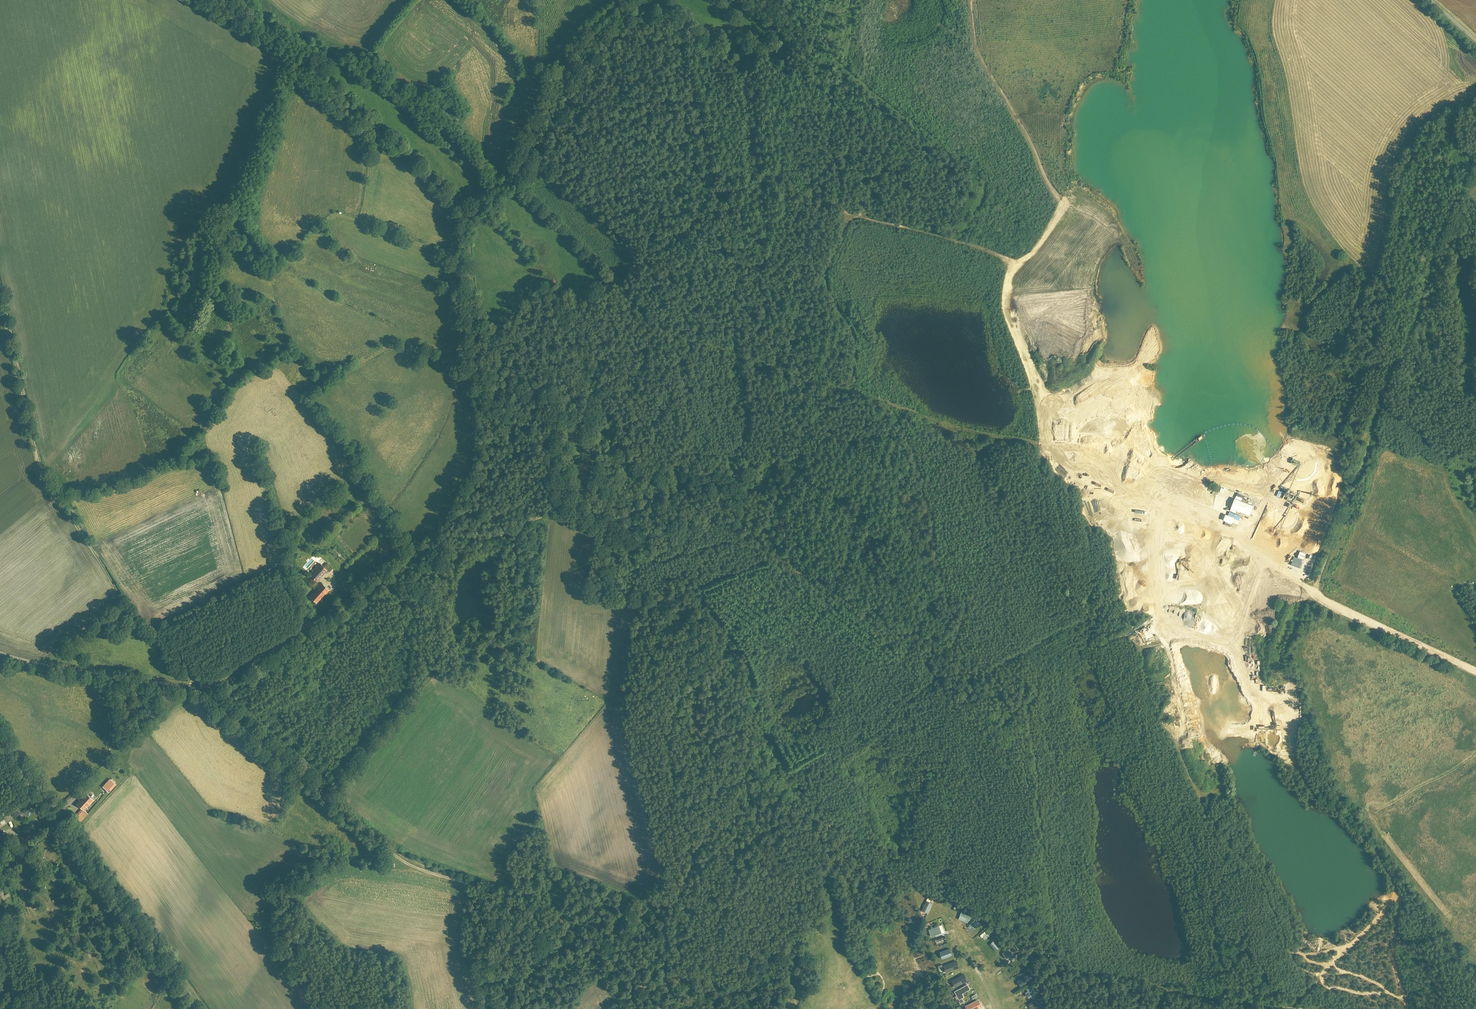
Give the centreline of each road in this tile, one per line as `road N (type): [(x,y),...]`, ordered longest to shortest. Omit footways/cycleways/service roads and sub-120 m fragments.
road 1 (track): [(0,309),(29,446),(134,620),(389,851),(563,921),(660,1008)]
road 2 (track): [(630,0),(583,44),(503,187),(469,209),(485,430),(477,483),(435,547),(312,623)]
road 3 (track): [(533,145),(645,264),(598,305),(850,388)]
road 4 (track): [(1308,590),(1287,648),(1299,700),(1291,734),(1297,769),(1320,800),(1342,811),(1396,890),(1395,942),(1409,1008)]
road 5 (track): [(1475,148),(1447,255),(1370,432),(1451,463),(1475,456)]
road 6 (track): [(469,209),(387,156),(336,101),(186,0)]
road 7 (residential): [(0,653),(212,686),(312,623)]
road 8 (track): [(850,388),(857,342),(827,287),(828,266),(847,222),(873,197),(898,108)]
road 9 (track): [(1475,672),(1311,593),(1249,546)]
road 10 (track): [(384,581),(541,518),(594,529)]
road 11 (track): [(1371,434),(1313,594)]

